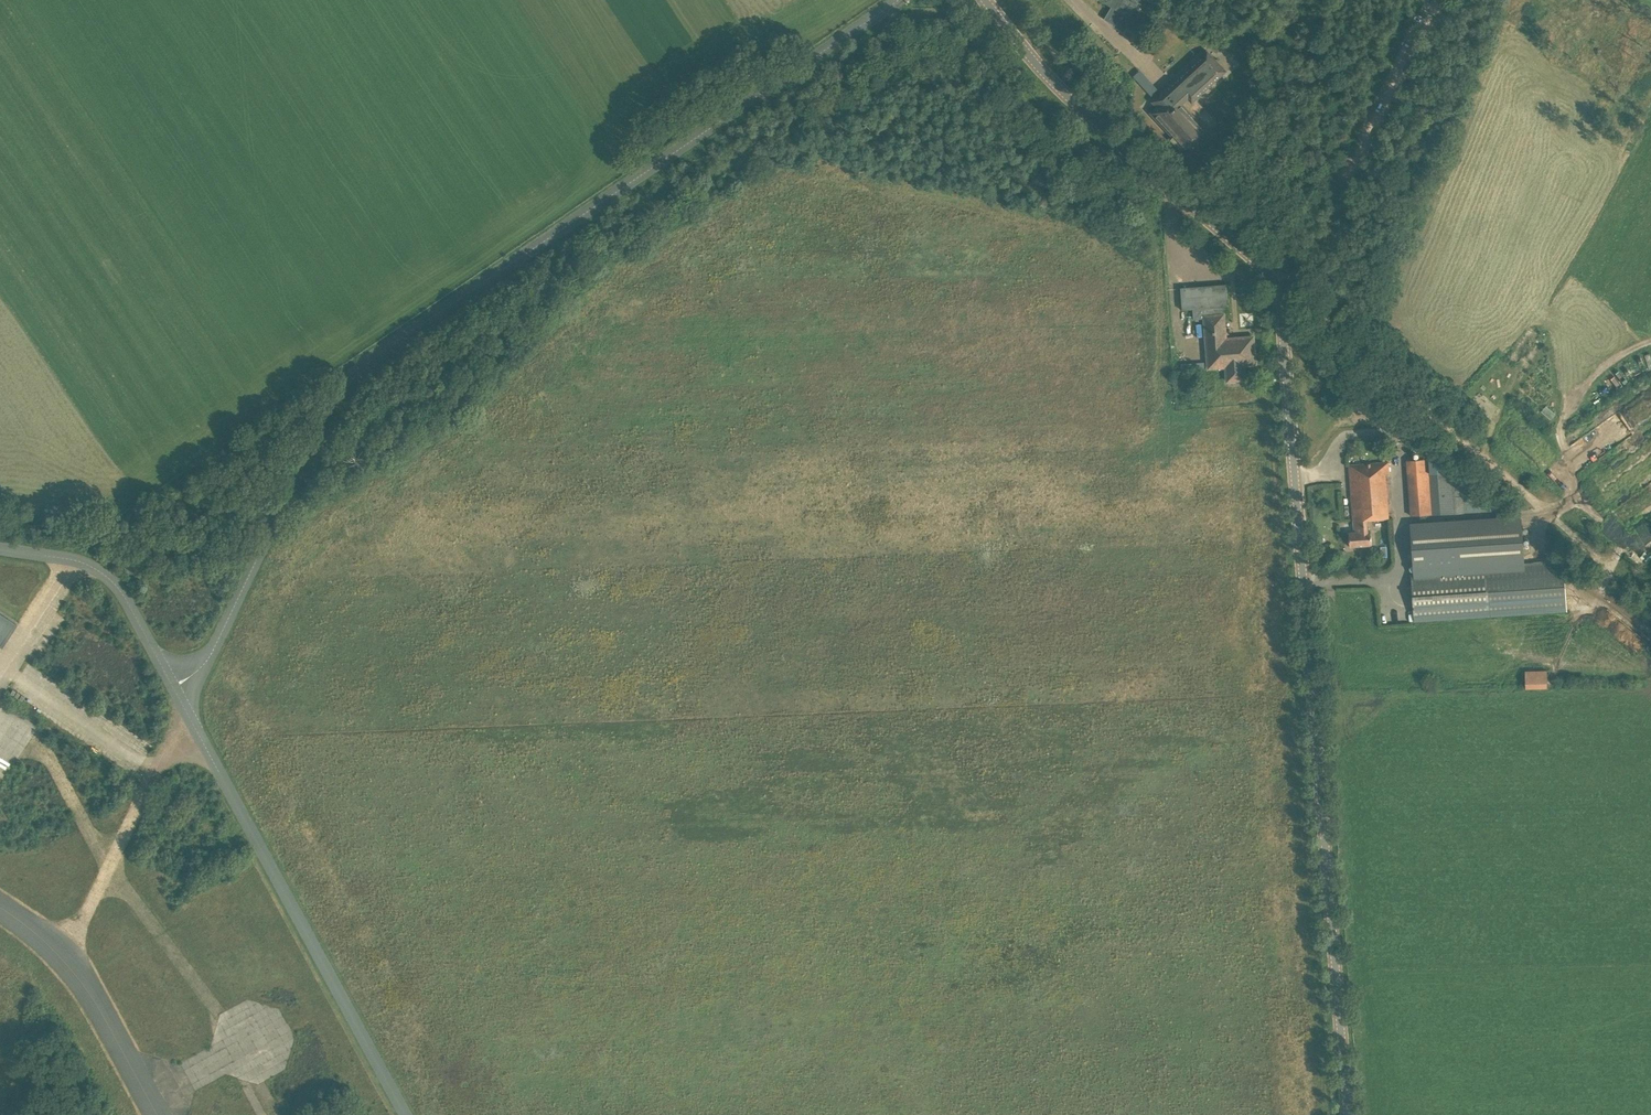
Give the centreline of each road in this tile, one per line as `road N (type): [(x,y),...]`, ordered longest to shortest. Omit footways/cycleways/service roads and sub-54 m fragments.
road 1 (secondary): [(1348,1114),(1278,288),(1074,102),(986,0)]
road 2 (track): [(1278,288),(1294,293),(1650,602)]
road 3 (track): [(1278,288),(1318,250),(1446,0)]

